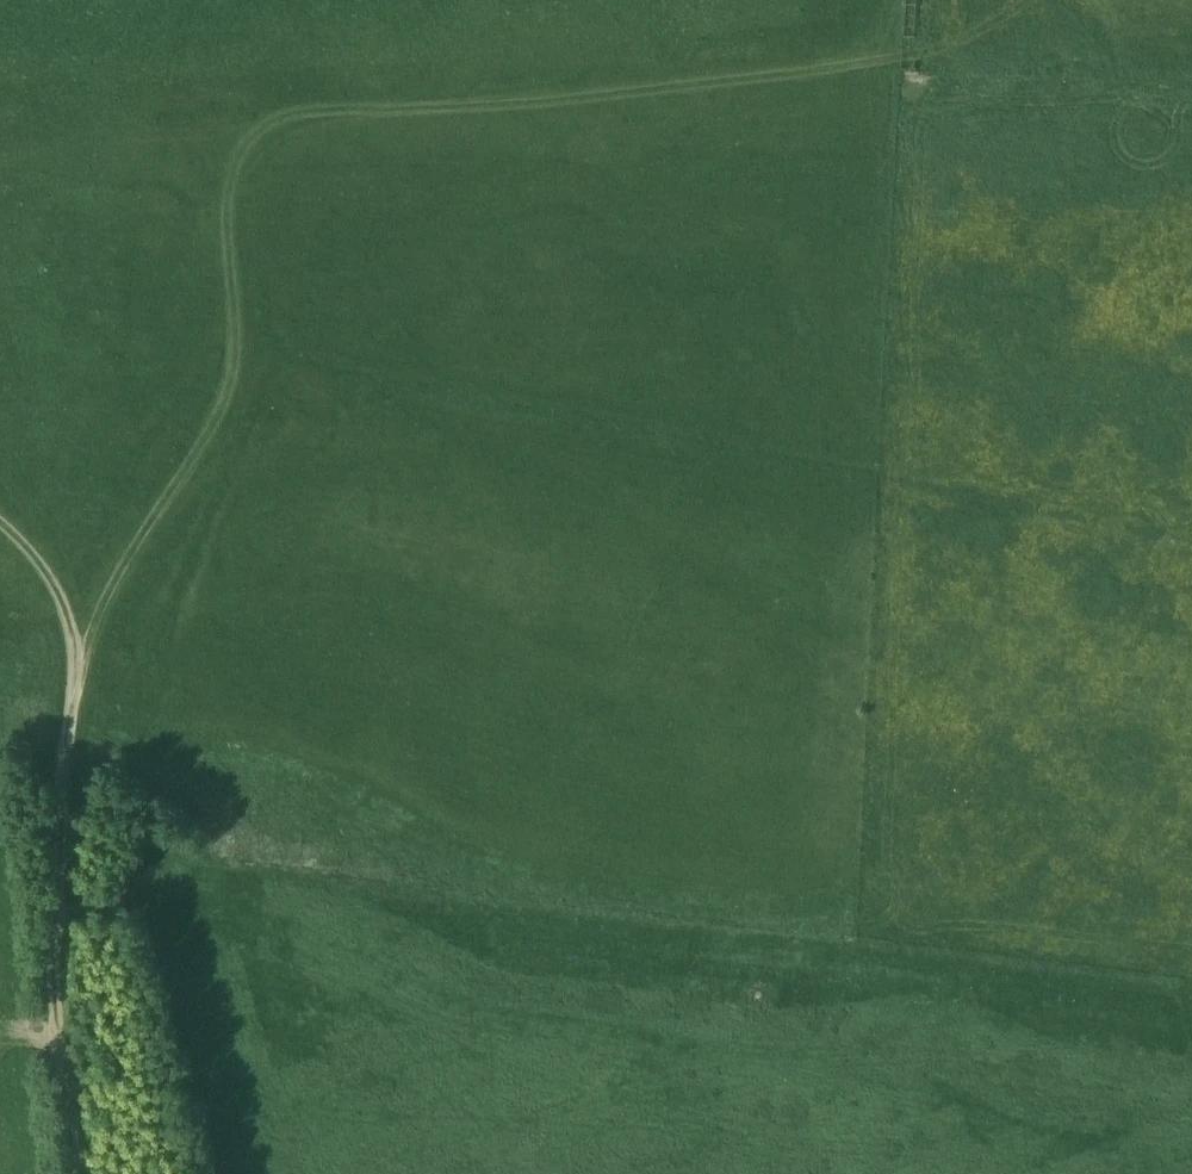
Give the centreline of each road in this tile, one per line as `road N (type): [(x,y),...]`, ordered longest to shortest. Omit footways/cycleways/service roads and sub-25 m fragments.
road 1 (track): [(73,1173),(54,907),(64,752),(80,659),(60,594),(25,541),(0,523)]

